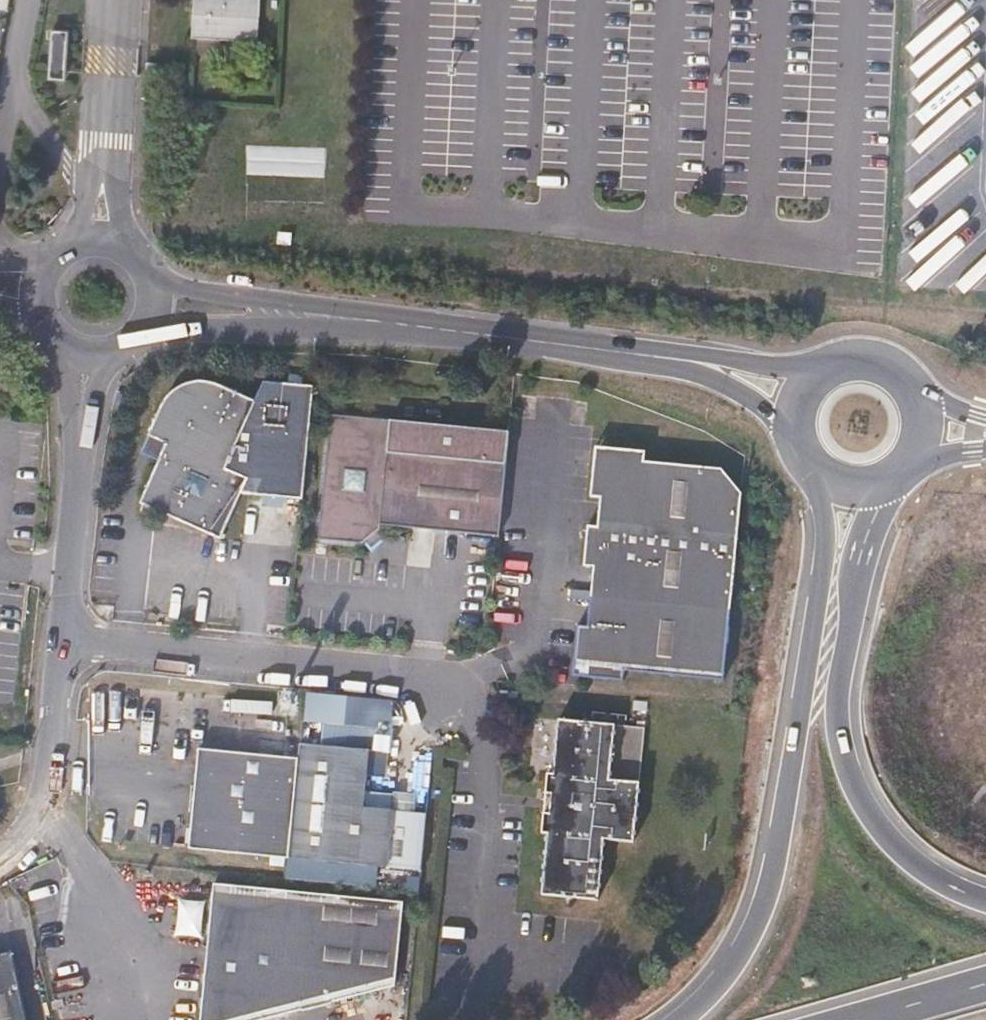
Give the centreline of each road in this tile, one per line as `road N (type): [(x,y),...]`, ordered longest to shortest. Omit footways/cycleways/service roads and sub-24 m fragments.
road 1 (unclassified): [(65,641),(449,677),(484,743),(471,936),(554,946)]
road 2 (tertiary): [(801,395),(664,357),(403,322),(157,303)]
road 3 (trunk): [(810,461),(825,566),(777,857),(740,952),(680,1019)]
road 4 (trunk): [(985,898),(906,856),(867,809),(845,757),(840,670),(858,570),(879,508),(909,466)]
road 5 (unclassified): [(65,641),(85,358)]
road 6 (unclassified): [(0,860),(32,828),(46,794),(65,641)]
road 7 (primary): [(926,427),(916,385),(881,358),(838,359),(801,395)]
road 8 (tertiary): [(157,303),(150,269),(125,245),(92,239),(50,261)]
road 9 (trunk): [(985,985),(865,1019)]

